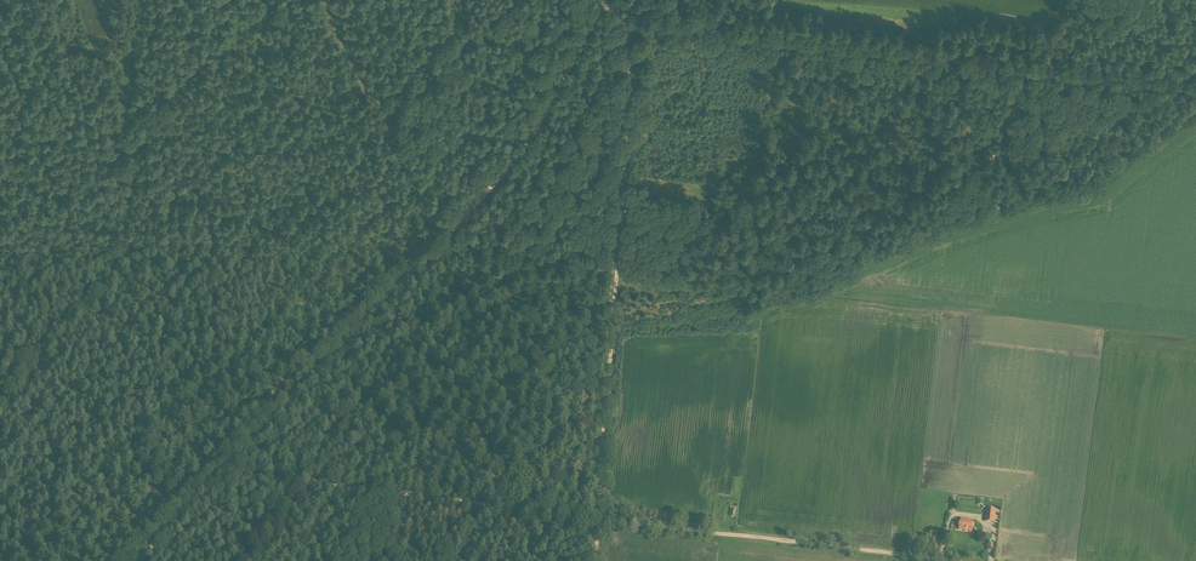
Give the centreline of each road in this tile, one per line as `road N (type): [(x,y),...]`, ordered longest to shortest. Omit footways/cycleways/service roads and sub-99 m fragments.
road 1 (track): [(0,68),(96,44),(121,50),(122,135),(139,150),(120,260),(170,315),(225,356),(413,182),(437,113),(430,51),(458,26),(455,0)]
road 2 (track): [(962,560),(223,474)]
road 3 (track): [(139,560),(498,178),(539,119),(602,0)]
road 4 (track): [(607,2),(624,23),(630,77),(601,560)]
road 5 (track): [(1027,69),(1012,156),(982,167),(805,219),(620,204)]
road 6 (track): [(1053,72),(624,23)]
road 7 (track): [(617,334),(591,334),(536,368),(490,421),(370,457),(319,485)]
road 8 (track): [(1195,91),(1053,72)]

